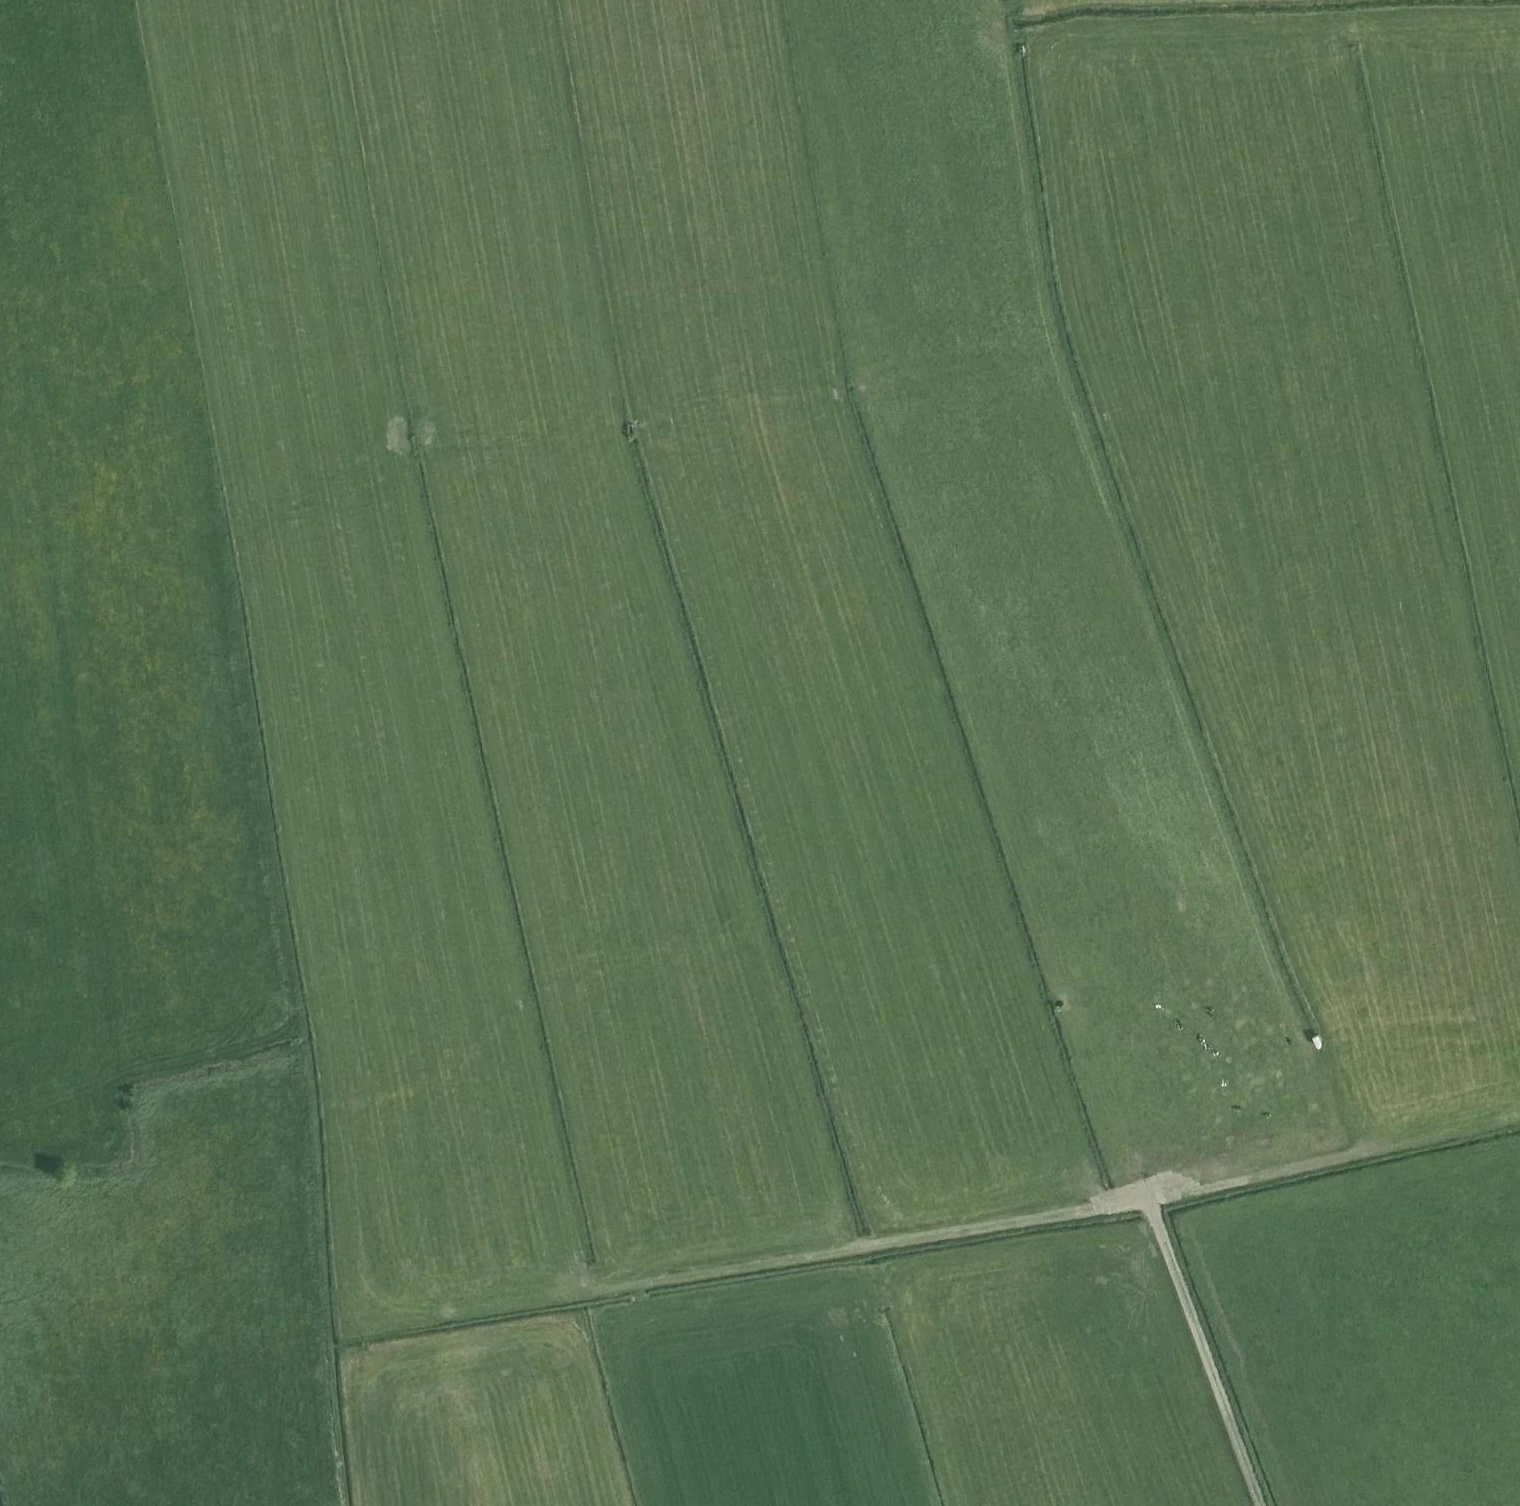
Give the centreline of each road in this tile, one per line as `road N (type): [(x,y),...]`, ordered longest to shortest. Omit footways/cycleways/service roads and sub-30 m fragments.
road 1 (track): [(1382,1152),(1147,1202),(583,1297)]
road 2 (track): [(1259,1505),(1147,1202)]

